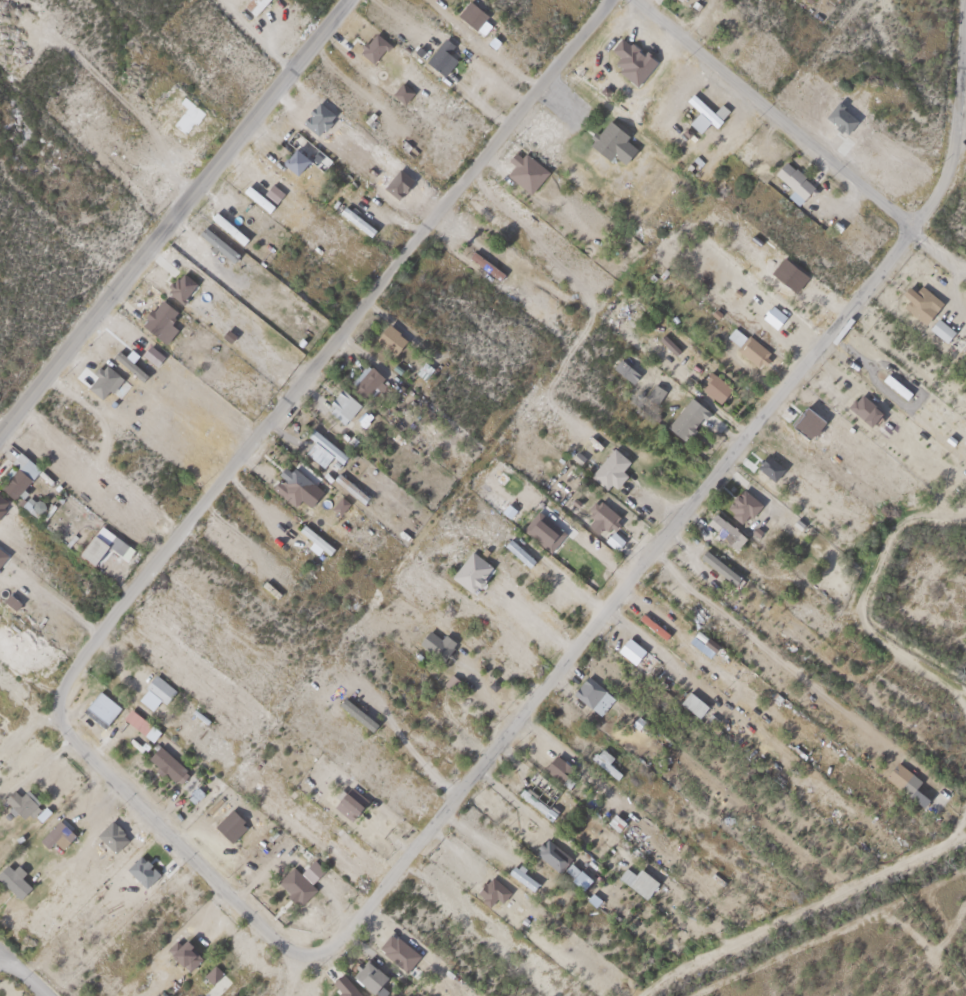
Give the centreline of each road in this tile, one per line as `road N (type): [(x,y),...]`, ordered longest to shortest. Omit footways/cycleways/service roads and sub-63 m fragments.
road 1 (residential): [(965,0),(954,157),(916,226),(358,920),(313,953)]
road 2 (residential): [(61,708),(80,661),(616,0)]
road 3 (residential): [(0,436),(349,0)]
road 4 (residential): [(641,0),(916,226)]
road 5 (residential): [(313,953),(269,932),(97,764),(61,708)]

